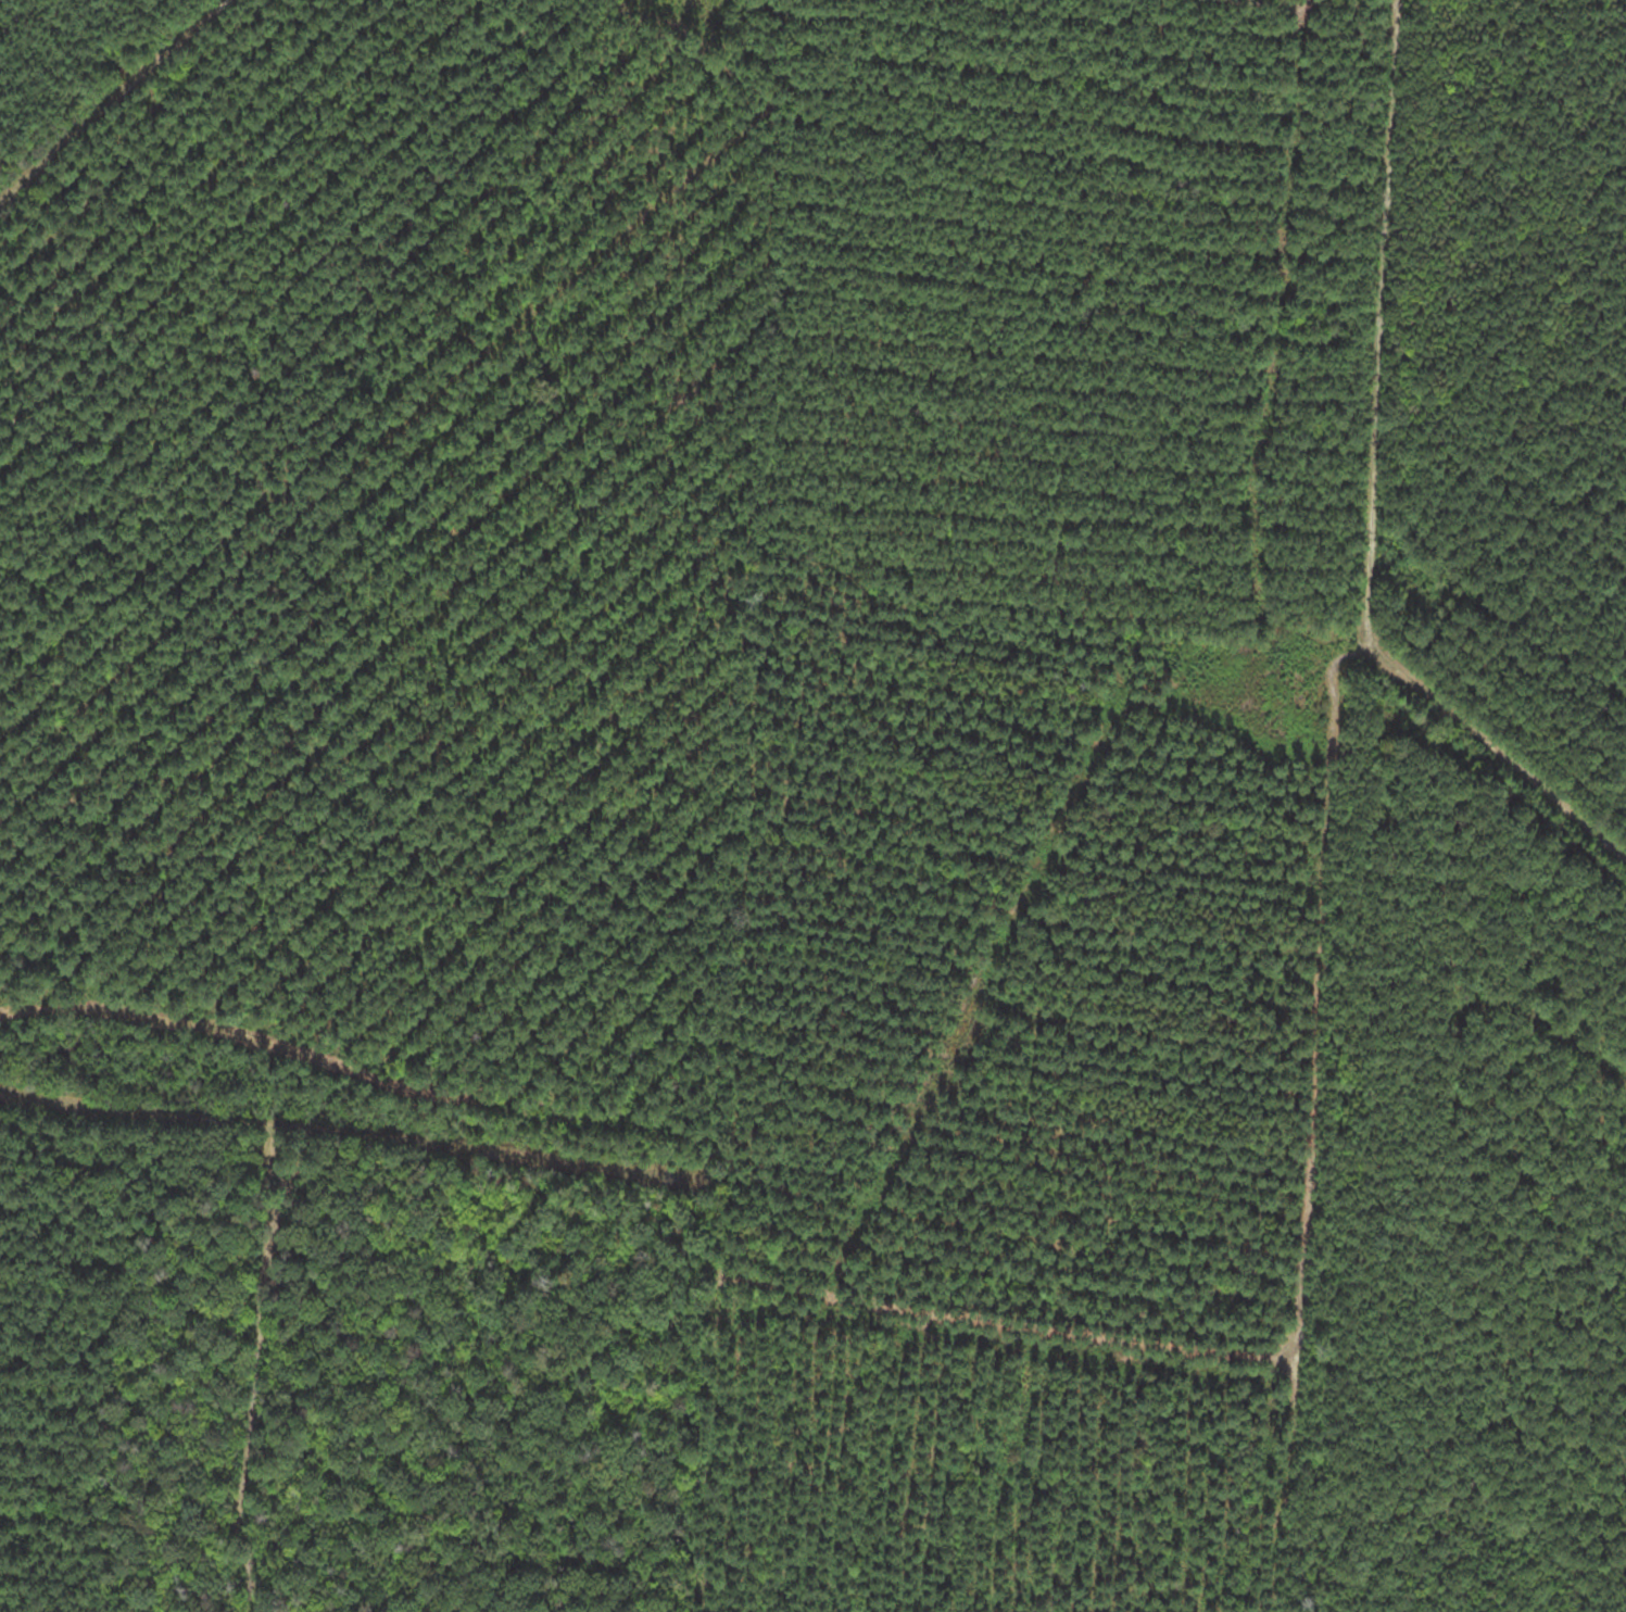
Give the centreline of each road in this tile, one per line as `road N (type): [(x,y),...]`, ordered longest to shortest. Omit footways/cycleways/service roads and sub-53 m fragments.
road 1 (residential): [(1400,0),(1364,641),(1625,857)]

